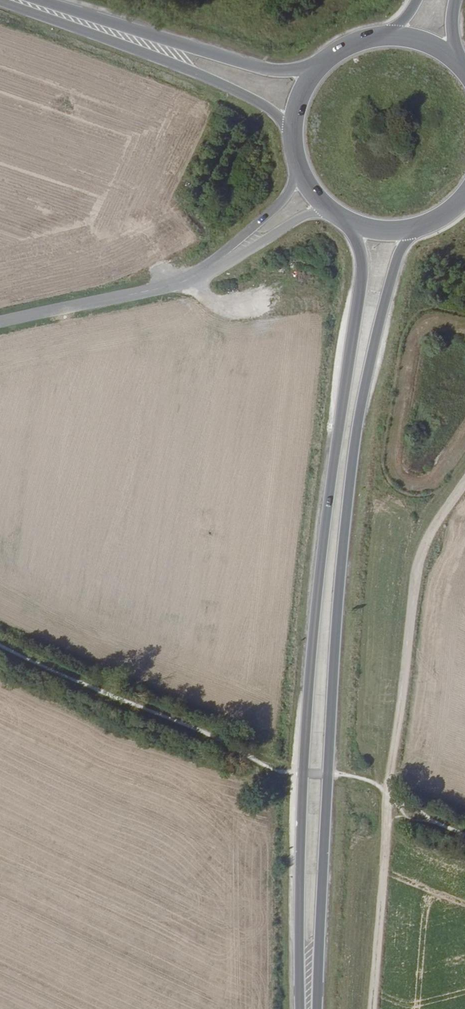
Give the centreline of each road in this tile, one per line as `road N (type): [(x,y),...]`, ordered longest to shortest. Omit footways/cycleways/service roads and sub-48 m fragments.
road 1 (primary): [(348,221),(362,253),(302,774),(300,1008)]
road 2 (primary): [(318,1008),(343,557),(359,417),(392,266),(409,227)]
road 3 (unclassified): [(464,484),(422,549),(387,797),(373,1008)]
road 4 (primary): [(6,0),(251,100),(290,133)]
road 5 (primary): [(314,69),(259,70),(23,0)]
road 6 (tertiary): [(171,285),(231,261),(297,219),(333,214)]
road 7 (tertiary): [(295,162),(268,212),(171,285)]
road 8 (tertiary): [(0,322),(171,285)]

